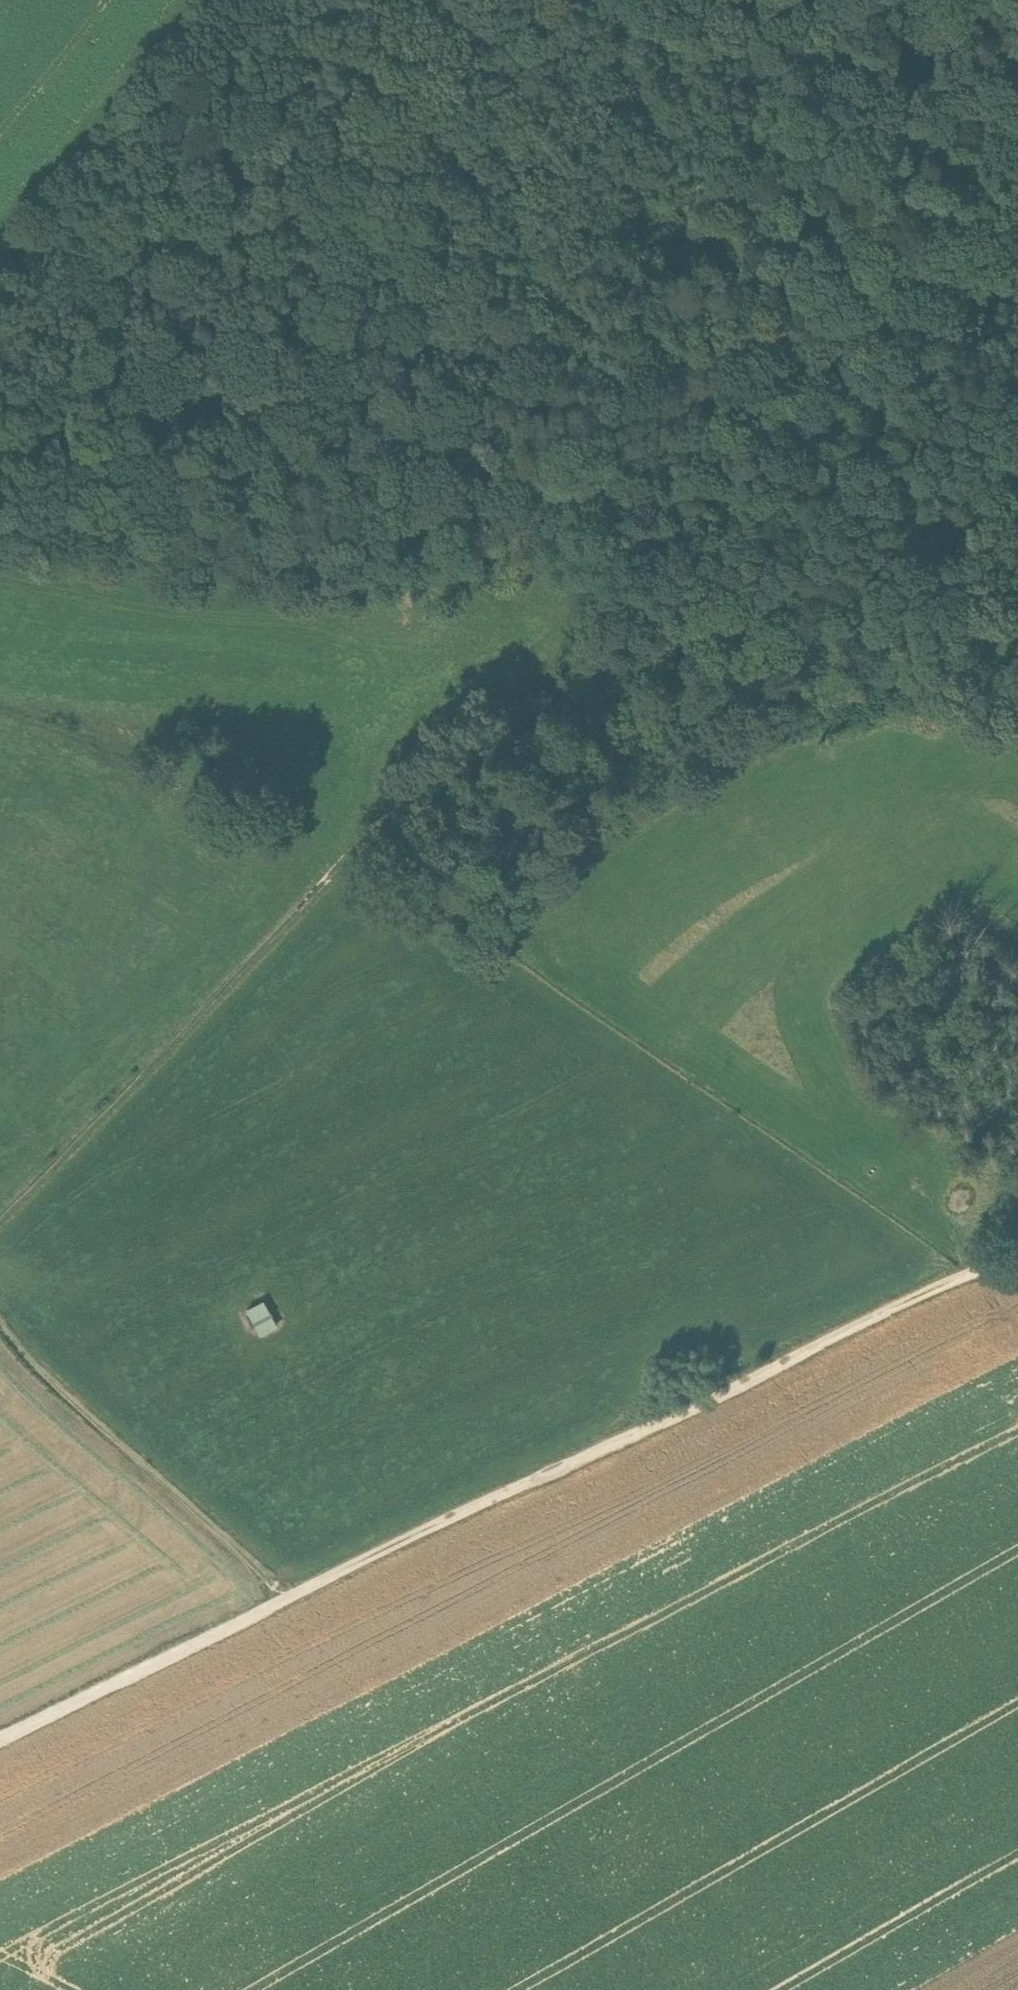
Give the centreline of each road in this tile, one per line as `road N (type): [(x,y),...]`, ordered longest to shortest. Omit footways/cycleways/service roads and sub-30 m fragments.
road 1 (track): [(0,1217),(400,804),(559,681),(655,507),(1017,174)]
road 2 (track): [(287,1599),(924,1294),(1017,1258)]
road 3 (track): [(0,1329),(287,1599)]
road 4 (track): [(287,1599),(0,1739)]

